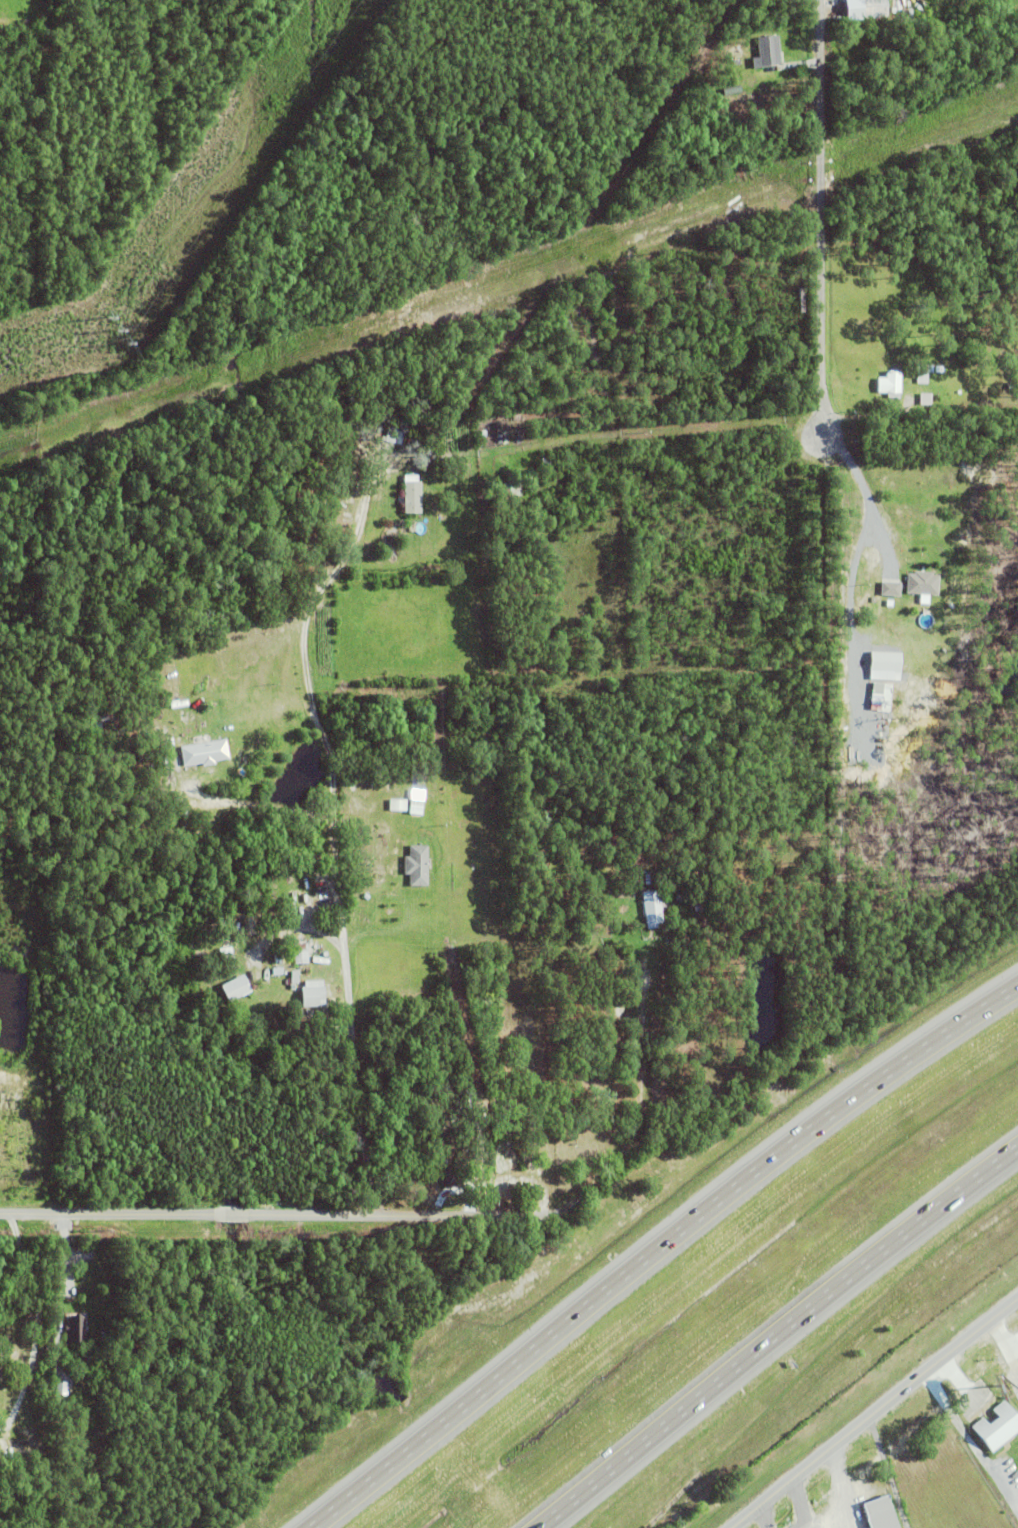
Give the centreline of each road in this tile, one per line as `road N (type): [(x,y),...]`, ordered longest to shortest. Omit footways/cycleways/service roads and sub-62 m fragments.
road 1 (motorway): [(1017,981),(751,1170),(304,1527)]
road 2 (residential): [(371,1214),(332,762),(307,705),(297,633),(308,604),(353,553),(373,475)]
road 3 (motorway): [(541,1527),(1017,1151)]
road 4 (residential): [(563,1215),(0,1213)]
road 5 (residential): [(820,0),(822,375),(830,417)]
road 6 (residential): [(563,1215),(688,1171),(731,1133),(762,1085),(815,965)]
road 7 (tertiary): [(733,1527),(1017,1300)]

